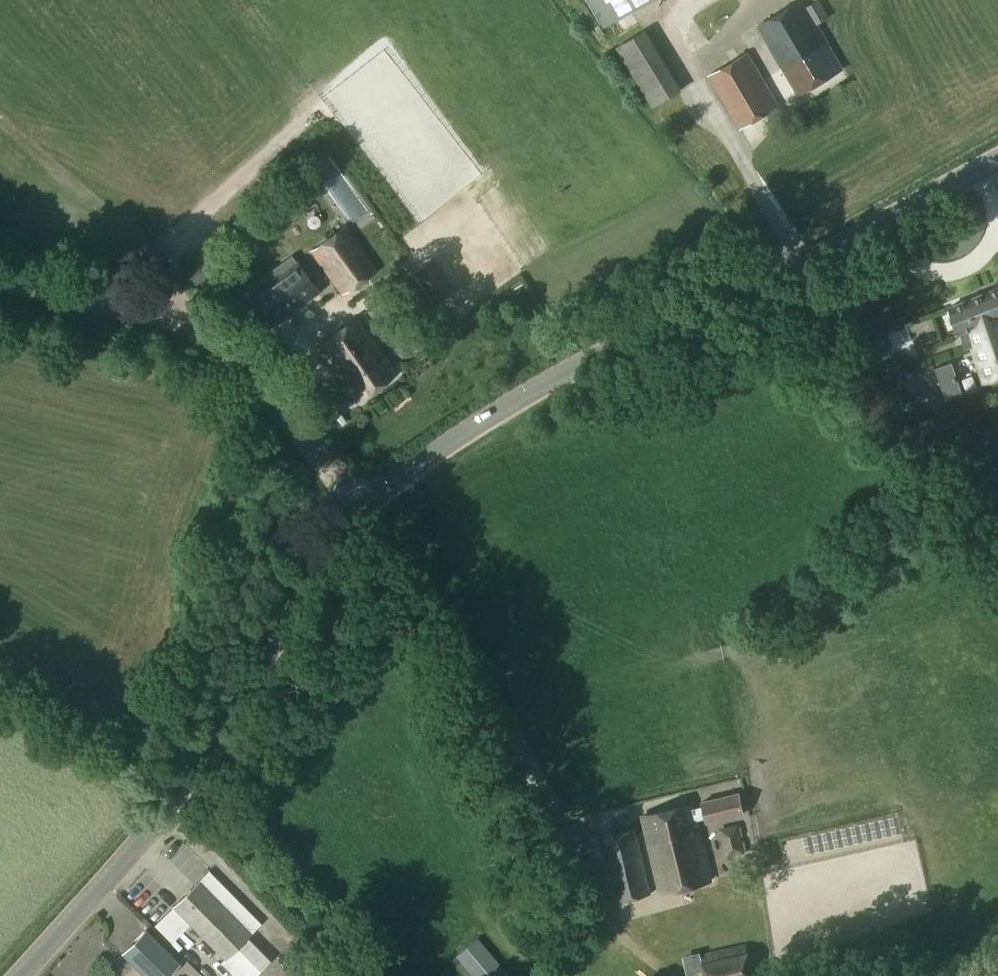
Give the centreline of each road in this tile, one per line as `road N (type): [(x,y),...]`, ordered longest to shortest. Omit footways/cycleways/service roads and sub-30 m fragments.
road 1 (tertiary): [(18,975),(152,828),(346,518),(397,474),(527,392),(997,157)]
road 2 (track): [(0,279),(214,322),(363,504)]
road 3 (track): [(575,827),(518,712),(443,593),(363,504)]
road 4 (track): [(997,502),(923,378),(874,324),(769,285),(772,267)]

